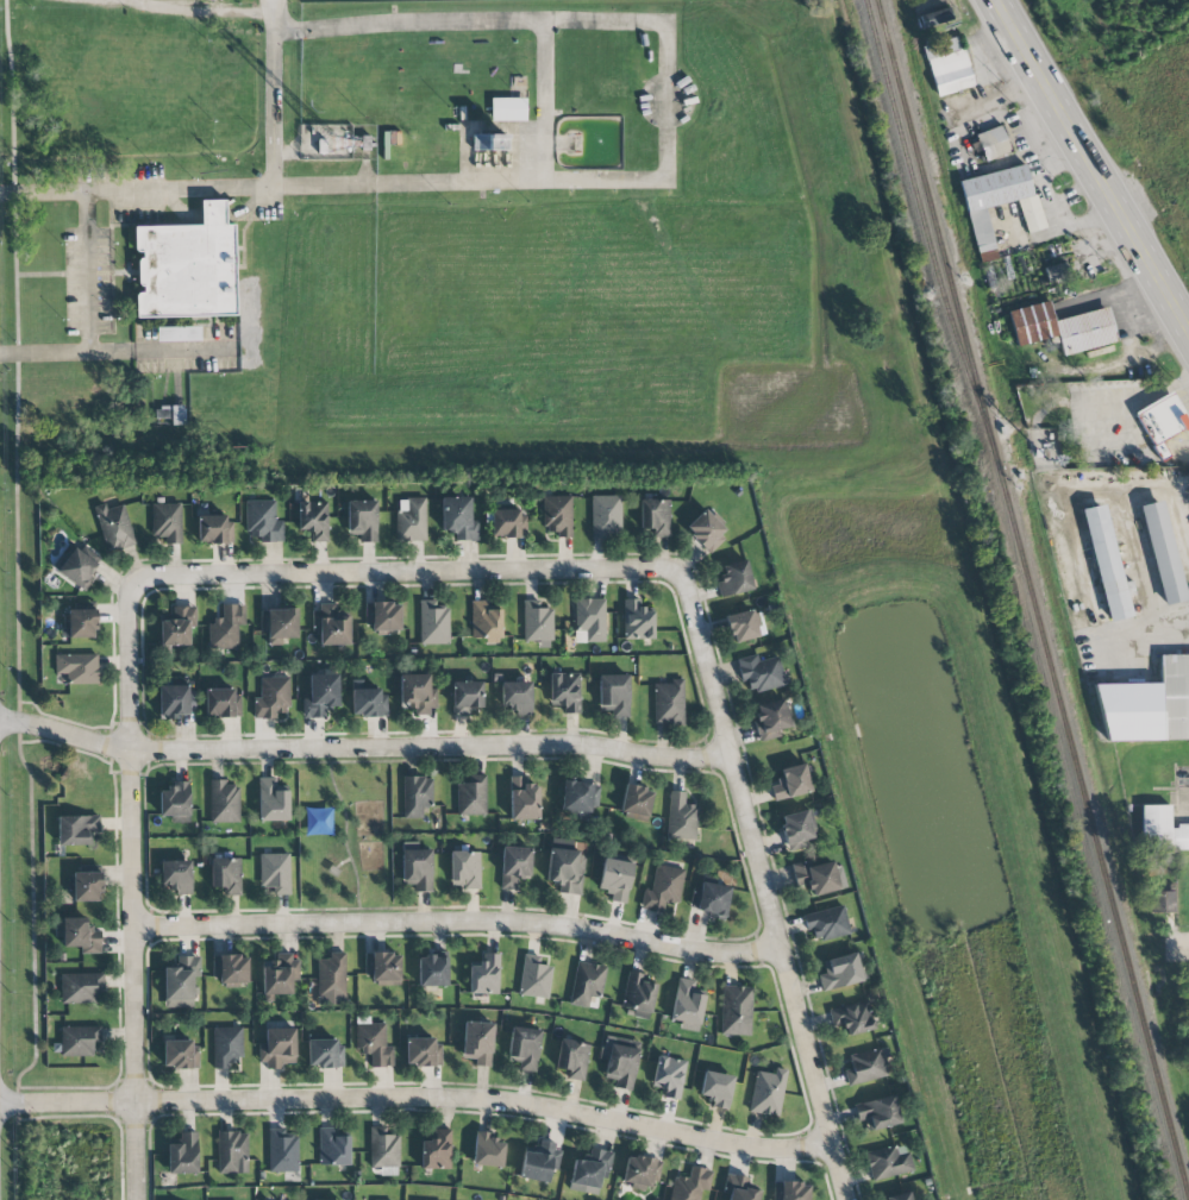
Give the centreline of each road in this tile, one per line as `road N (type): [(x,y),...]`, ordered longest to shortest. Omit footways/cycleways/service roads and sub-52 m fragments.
road 1 (residential): [(832,1148),(746,1145),(458,1098),(0,1104)]
road 2 (residential): [(726,755),(638,756),(569,743),(130,752),(0,723)]
road 3 (residential): [(845,1199),(683,586),(670,572)]
road 4 (residential): [(130,928),(490,922),(563,926),(696,953),(776,951)]
road 5 (residential): [(129,582),(140,1199)]
road 6 (residential): [(670,572),(129,582)]
road 7 (primary): [(1188,332),(1003,0)]

